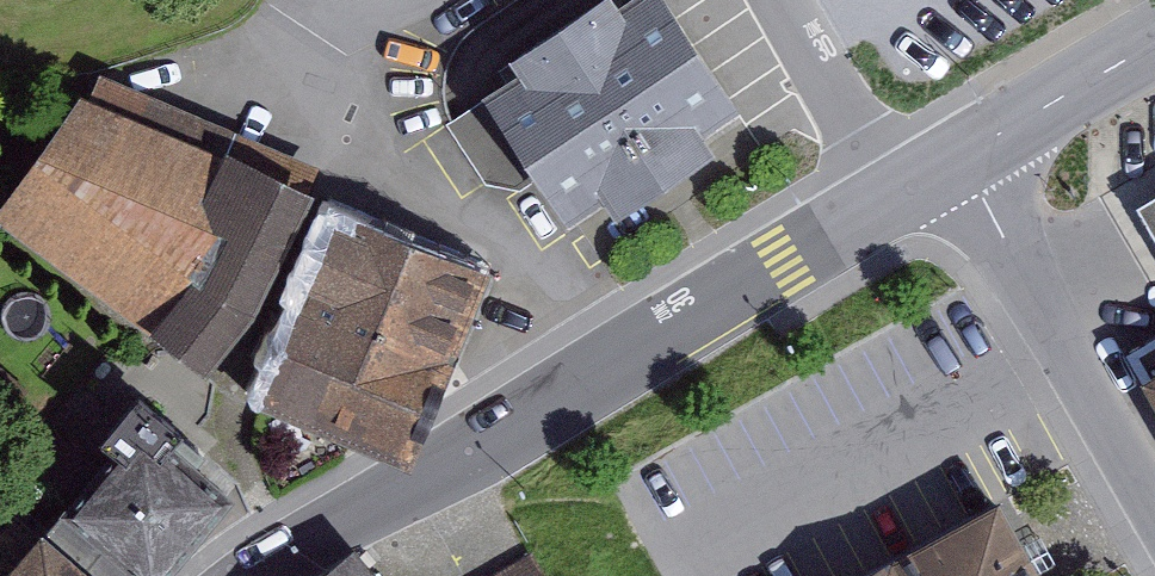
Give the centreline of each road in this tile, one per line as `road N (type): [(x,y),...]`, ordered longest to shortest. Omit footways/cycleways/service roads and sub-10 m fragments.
road 1 (tertiary): [(259,575),(897,197)]
road 2 (residential): [(1154,497),(960,159)]
road 3 (residential): [(897,197),(786,0)]
road 4 (tertiary): [(960,159),(1154,45)]

